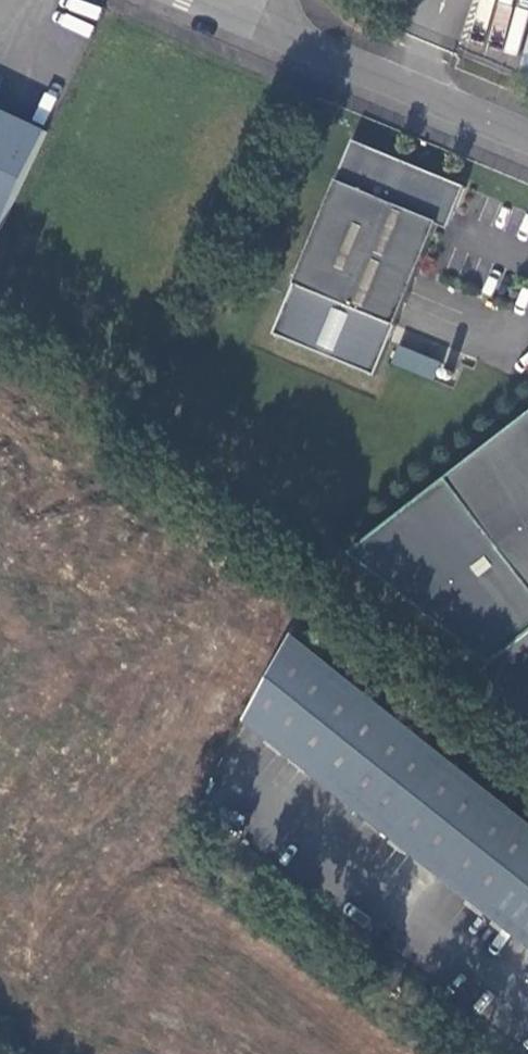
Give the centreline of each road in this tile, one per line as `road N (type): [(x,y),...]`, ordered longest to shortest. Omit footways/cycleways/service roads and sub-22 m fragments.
road 1 (unclassified): [(527,139),(272,34)]

